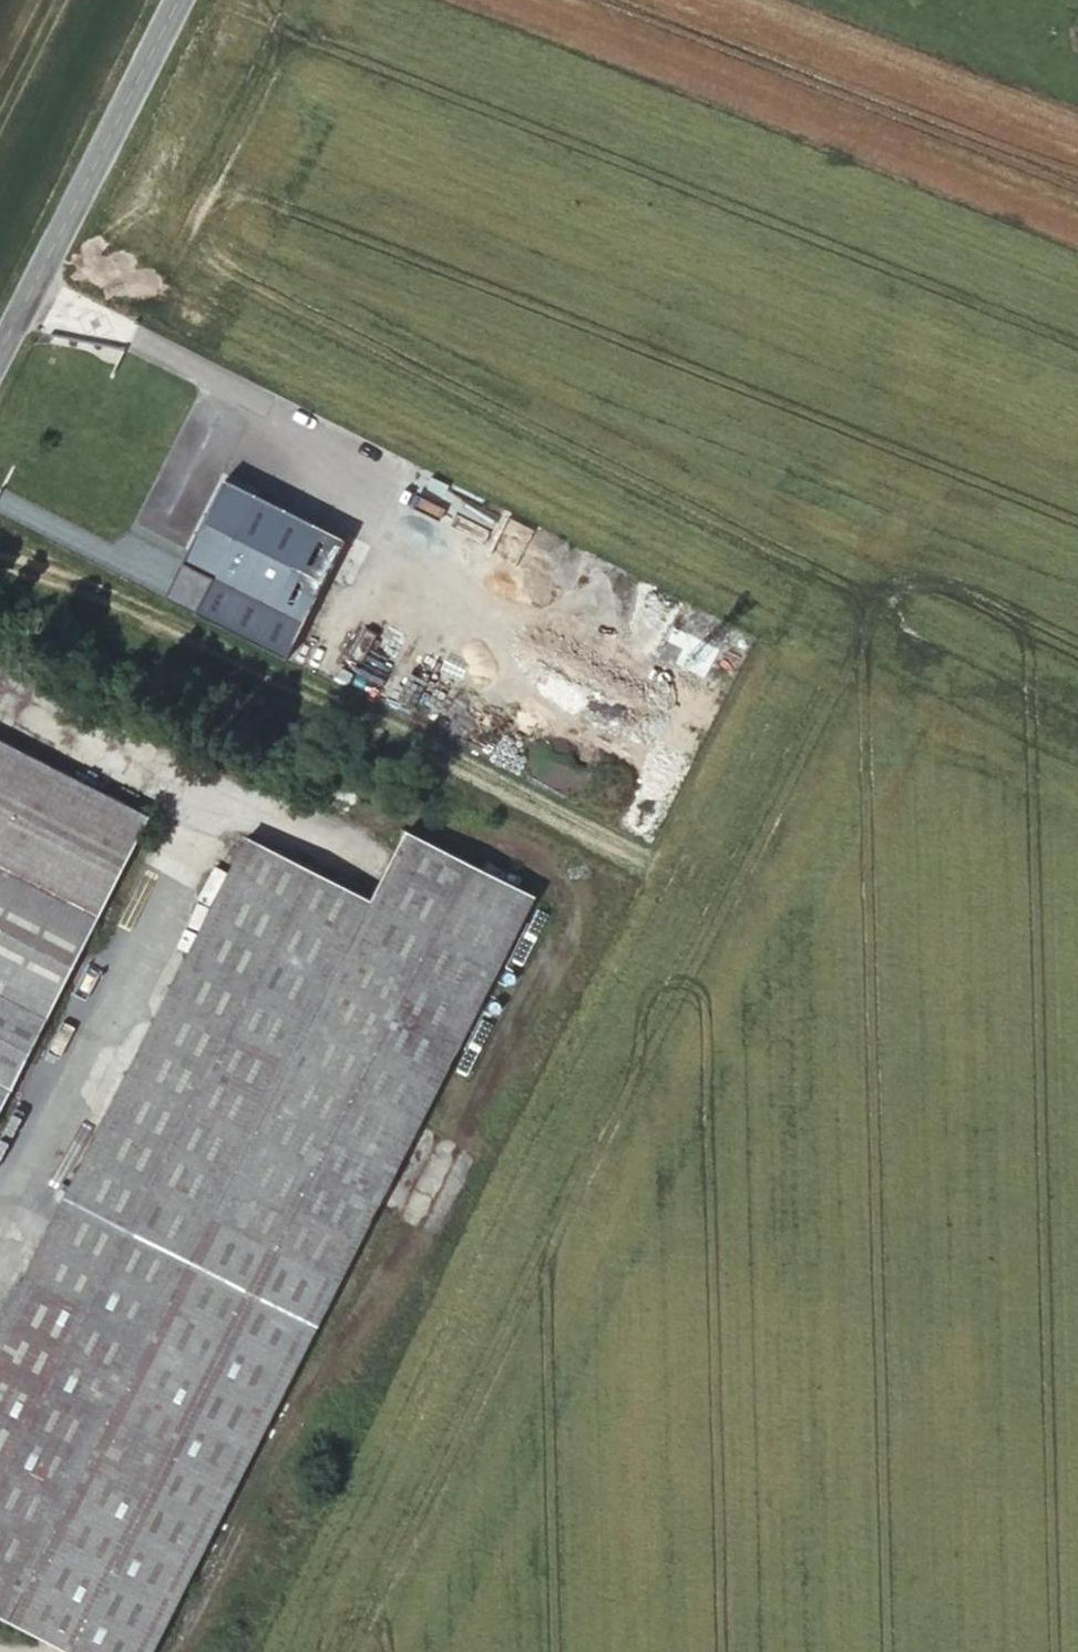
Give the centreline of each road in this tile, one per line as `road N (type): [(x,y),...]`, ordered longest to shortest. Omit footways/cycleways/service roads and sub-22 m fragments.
road 1 (tertiary): [(0,339),(173,0)]

